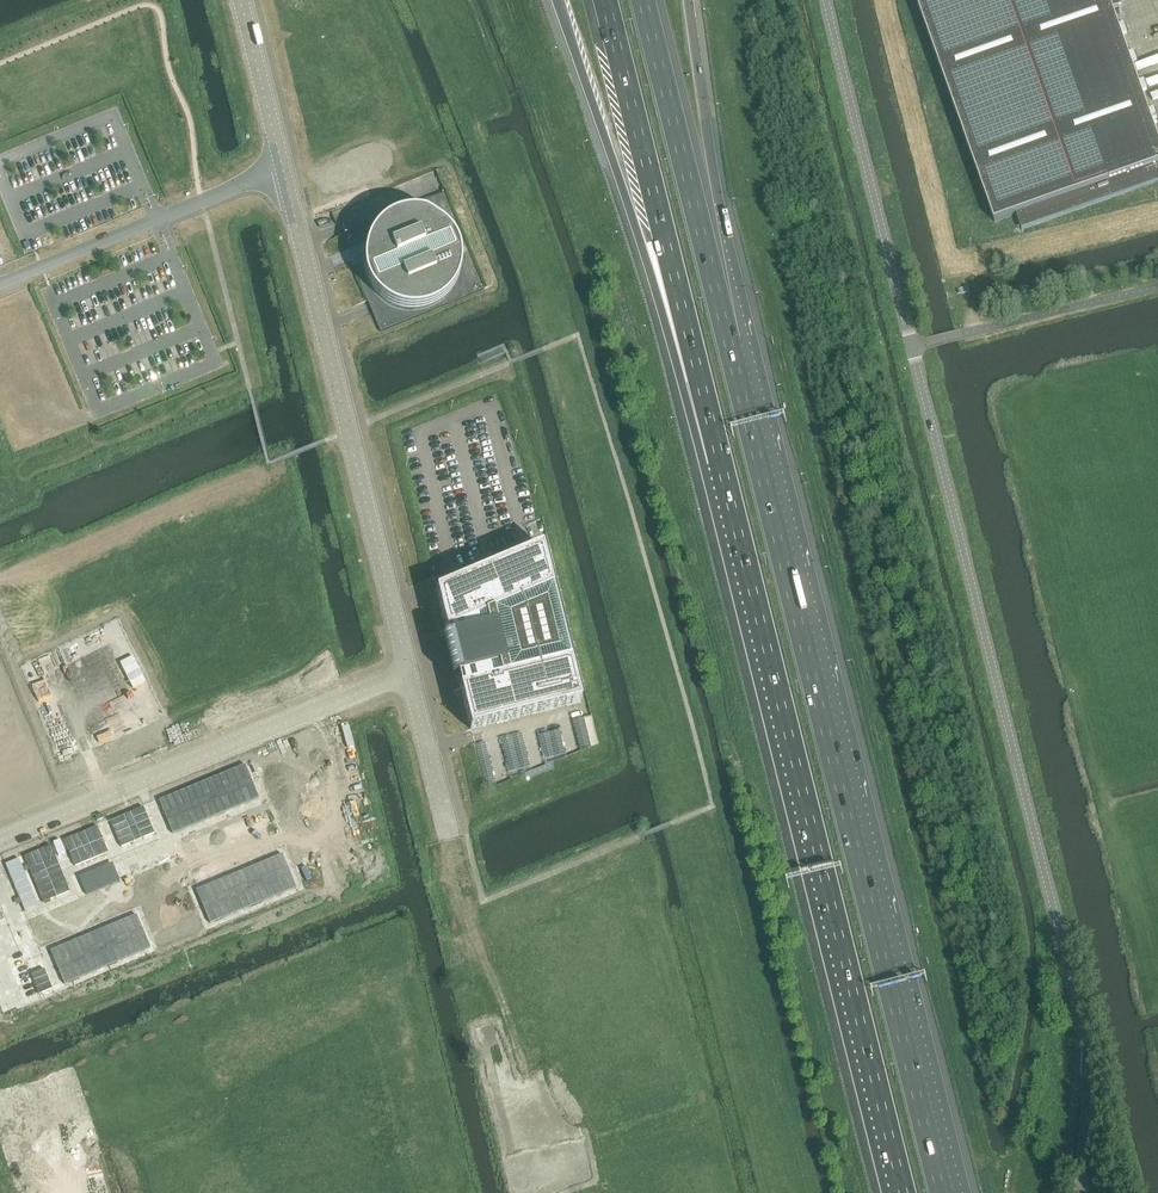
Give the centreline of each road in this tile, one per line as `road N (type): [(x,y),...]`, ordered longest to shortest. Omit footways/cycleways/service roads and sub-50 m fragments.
road 1 (unclassified): [(1081,1192),(1081,1021),(827,0)]
road 2 (motorway): [(941,1192),(719,304)]
road 3 (motorway): [(721,461),(904,1192)]
road 4 (unclassified): [(283,168),(408,672)]
road 5 (motorway): [(555,0),(721,461)]
road 6 (motorway): [(606,0),(721,461)]
road 7 (unclassified): [(408,672),(0,841)]
road 8 (motorway): [(719,304),(643,0)]
road 9 (unclassified): [(0,284),(283,168)]
road 10 (motorway): [(719,304),(709,145),(688,0)]
road 11 (unclassified): [(241,0),(283,168)]
road 12 (unclassified): [(408,672),(449,834)]

